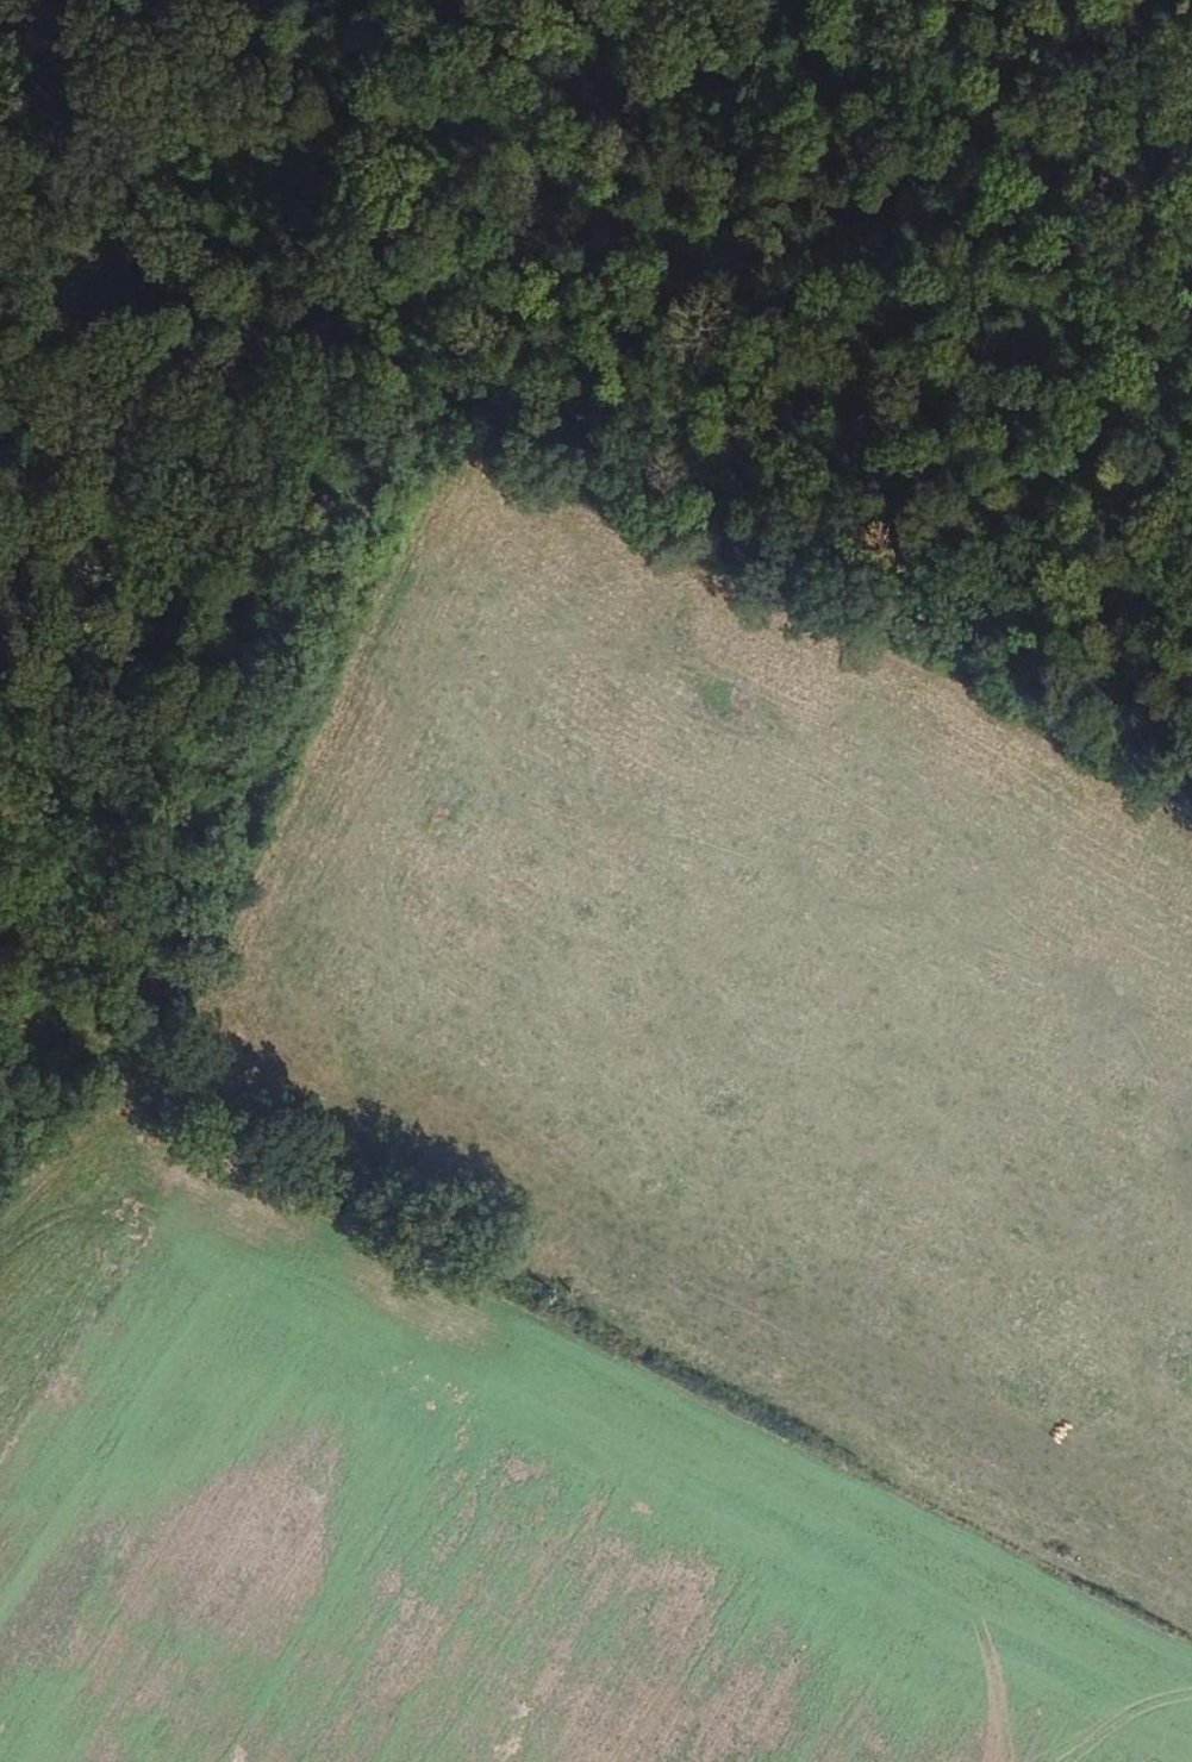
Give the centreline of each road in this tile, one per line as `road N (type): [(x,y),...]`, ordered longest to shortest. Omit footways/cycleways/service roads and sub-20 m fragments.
road 1 (track): [(161,1077),(0,1002)]

